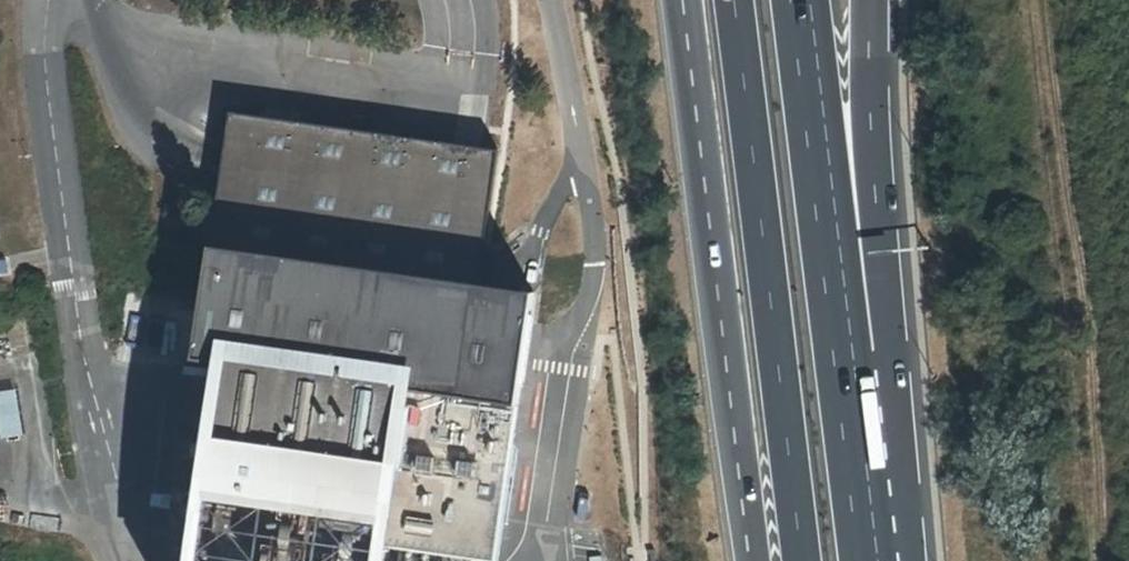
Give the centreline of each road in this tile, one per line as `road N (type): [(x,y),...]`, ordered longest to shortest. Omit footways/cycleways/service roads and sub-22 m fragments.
road 1 (motorway): [(730,0),(802,560)]
road 2 (motorway): [(682,0),(749,560)]
road 3 (track): [(1047,0),(1088,299),(1111,560)]
road 4 (unclassified): [(54,0),(50,86),(131,532)]
road 5 (motorway): [(858,476),(801,0)]
road 6 (motorway): [(858,476),(883,295),(869,0)]

